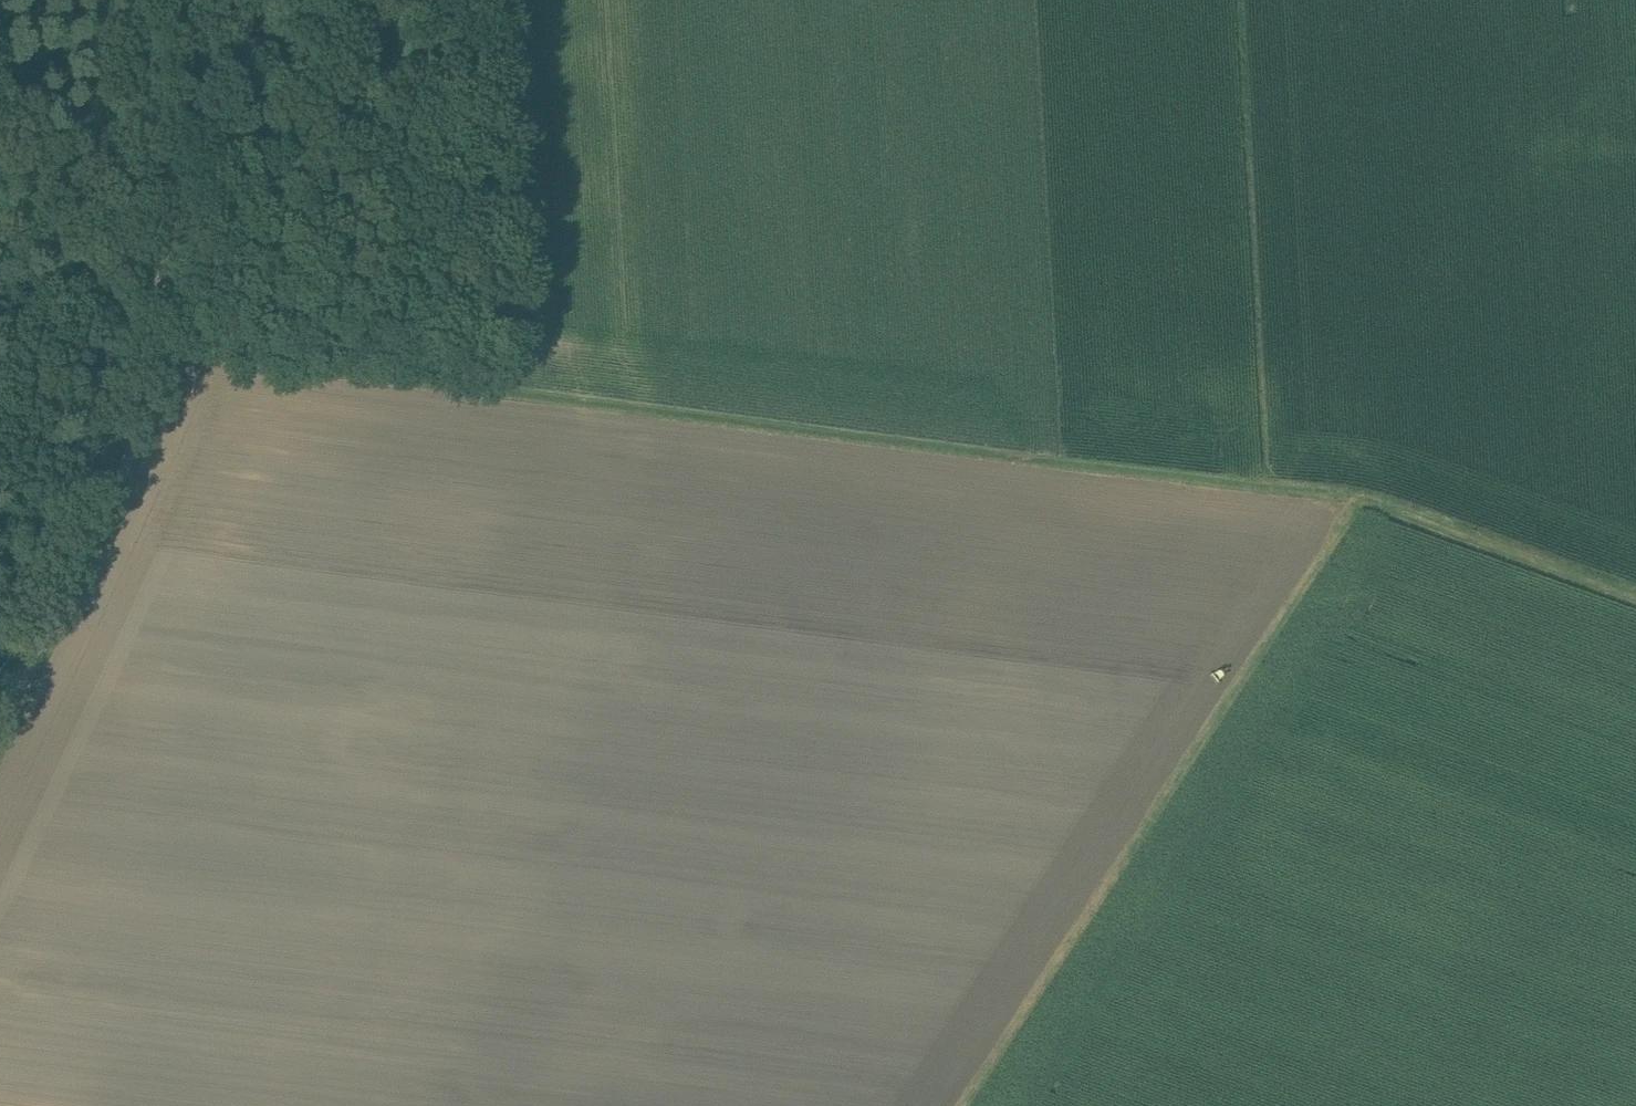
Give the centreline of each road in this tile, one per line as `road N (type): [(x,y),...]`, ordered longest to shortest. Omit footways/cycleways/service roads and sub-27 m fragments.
road 1 (track): [(1354,502),(166,349)]
road 2 (unclassified): [(135,0),(169,271),(166,349),(147,408),(0,729)]
road 3 (track): [(961,1105),(1354,502)]
road 4 (track): [(1354,502),(1635,602)]
road 5 (track): [(0,93),(169,271)]

